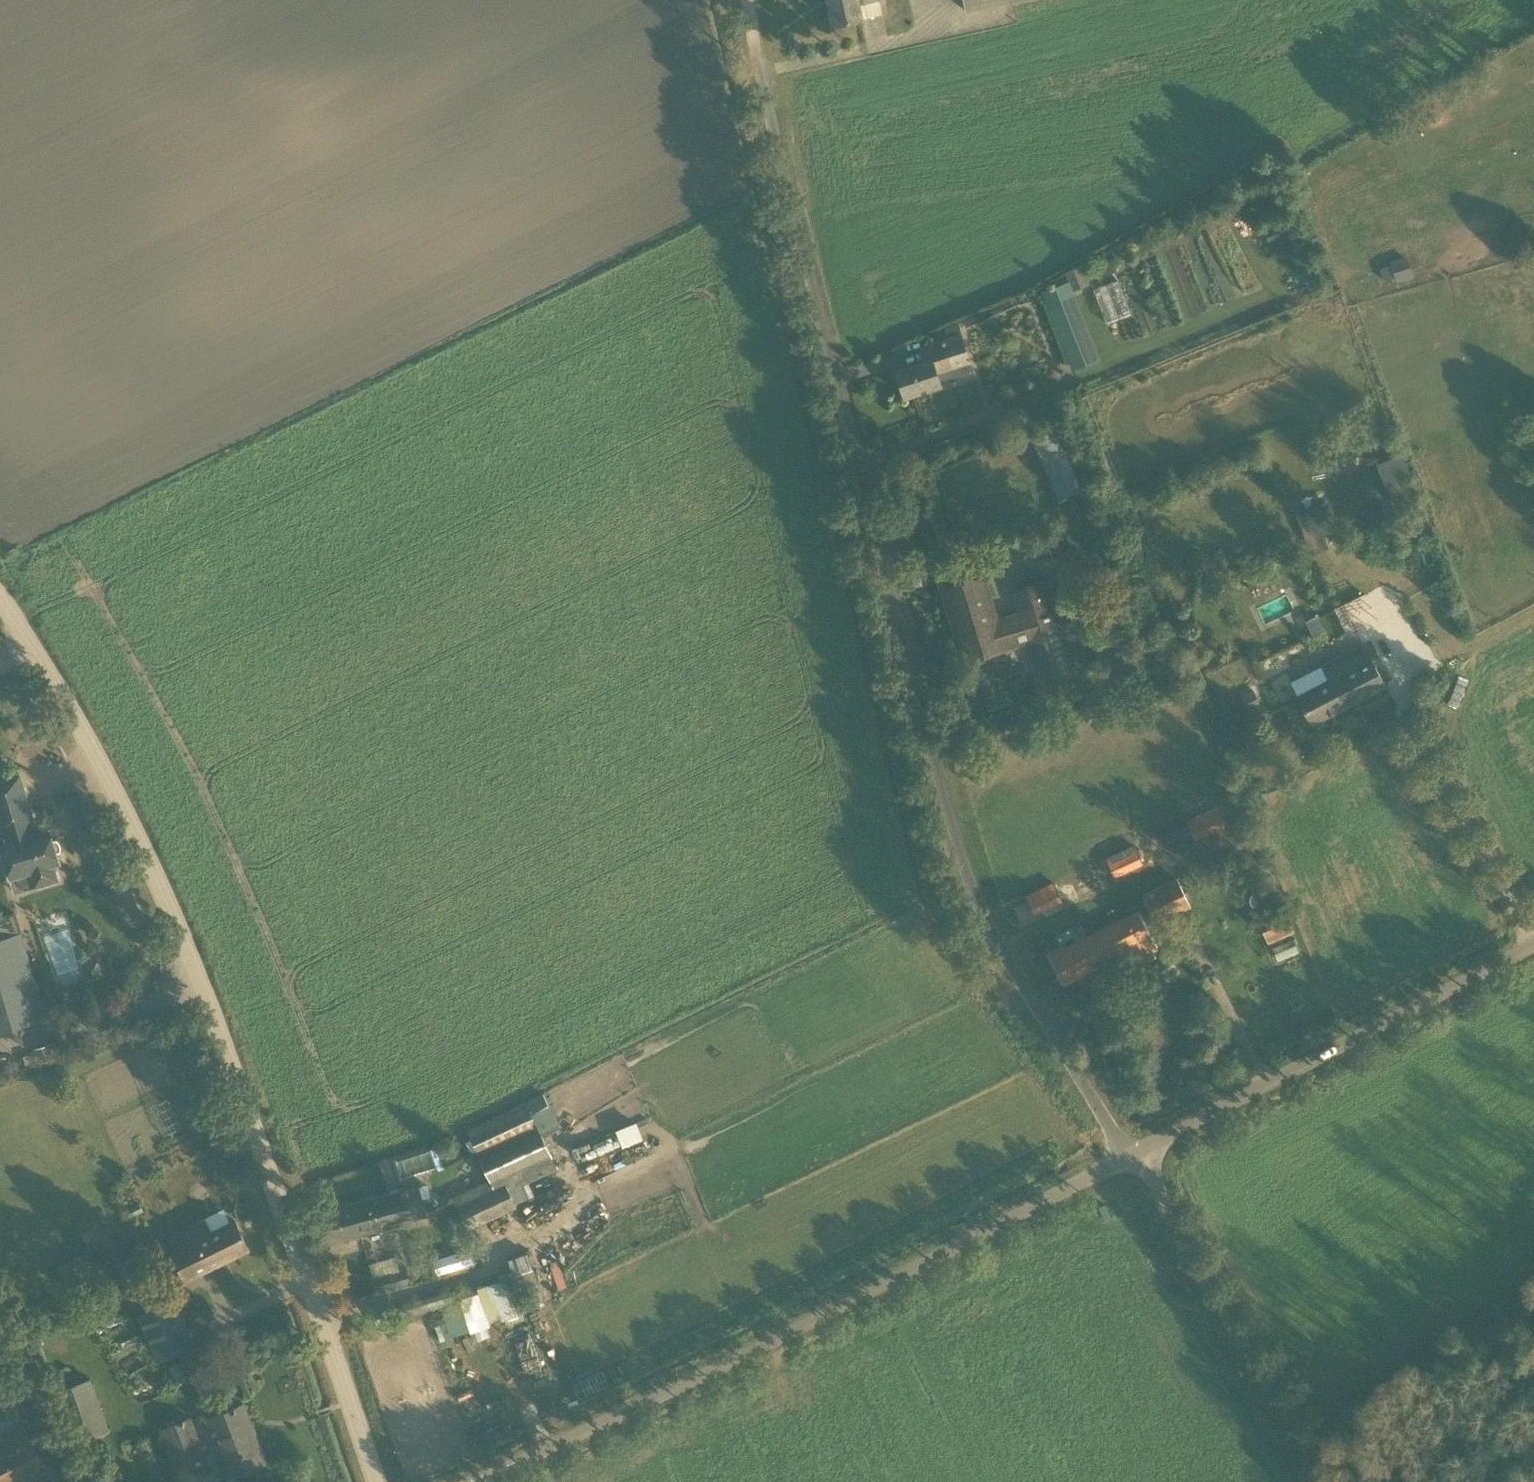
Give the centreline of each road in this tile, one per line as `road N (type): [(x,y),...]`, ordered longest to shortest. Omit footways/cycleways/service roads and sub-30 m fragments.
road 1 (unclassified): [(1114,1157),(990,948),(956,869),(764,64)]
road 2 (unclassified): [(363,1481),(212,1029),(115,799),(61,697),(0,606)]
road 3 (unclassified): [(458,1481),(1114,1157)]
road 4 (unclassified): [(1114,1157),(1533,947)]
road 5 (unclassified): [(1310,1481),(1171,1268),(1114,1157)]

